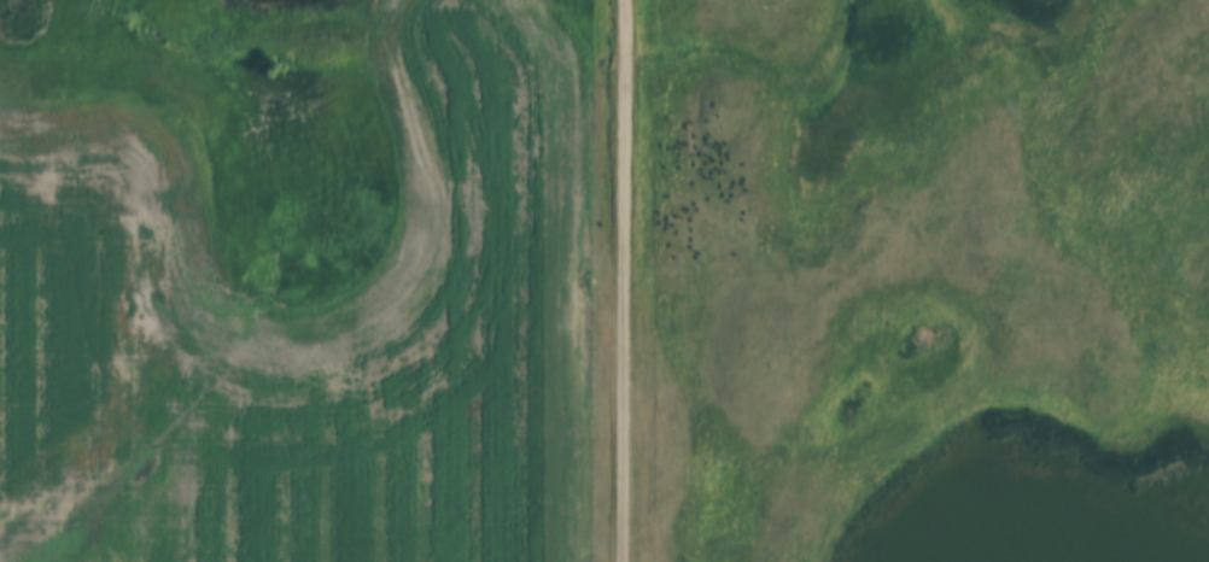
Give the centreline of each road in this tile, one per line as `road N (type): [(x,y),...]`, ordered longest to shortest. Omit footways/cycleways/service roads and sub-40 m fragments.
road 1 (track): [(621,561),(626,0)]

